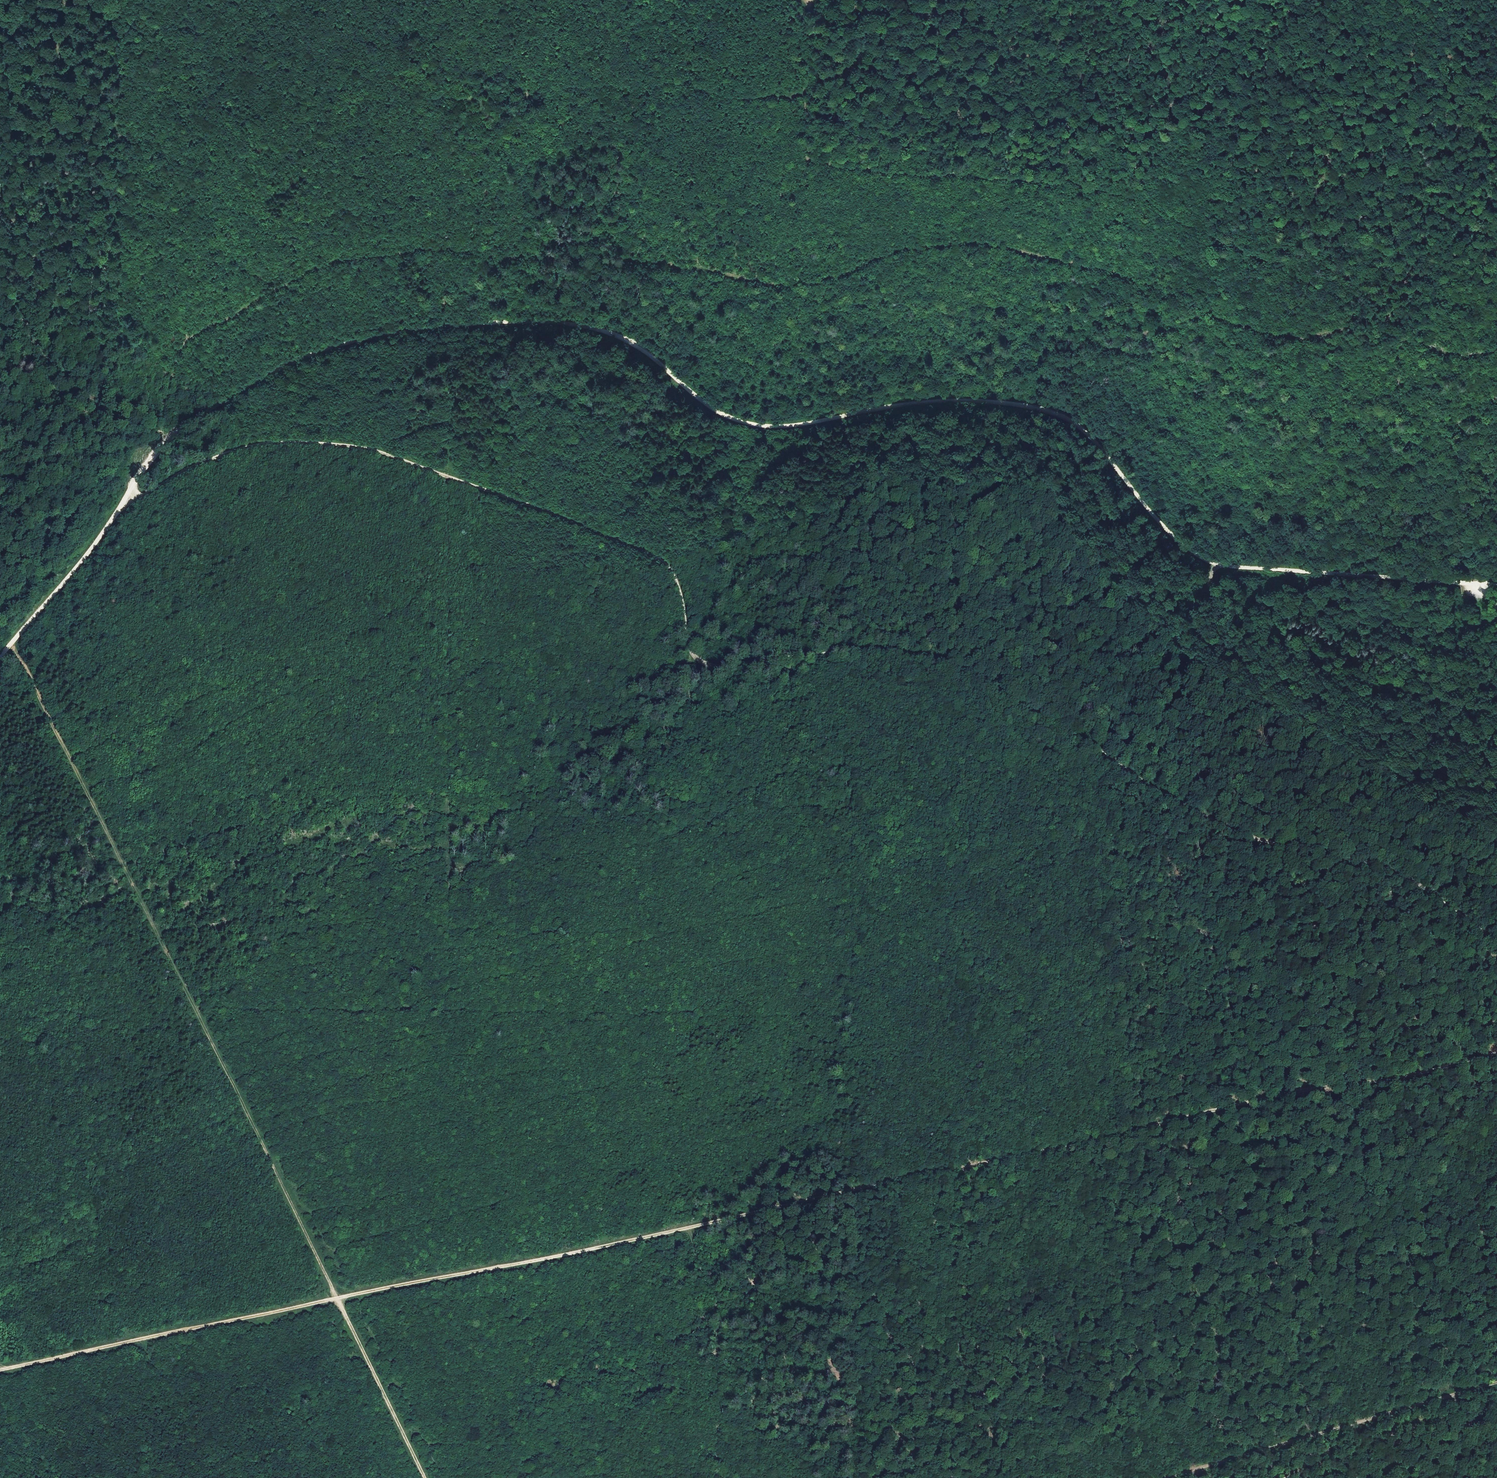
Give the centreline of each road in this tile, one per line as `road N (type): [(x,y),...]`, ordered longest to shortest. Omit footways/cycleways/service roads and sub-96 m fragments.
road 1 (track): [(0,656),(98,539),(160,446),(208,410),(292,363),(350,343),(524,323),(617,337),(705,406),(762,428),(944,402),(1030,405),(1066,418),(1179,549),(1216,567),(1496,585)]
road 2 (track): [(182,350),(188,338),(336,263),(448,250),(599,258),(790,284),(821,282),(902,251),(995,244),(1188,290),(1219,319),(1281,340),(1409,309)]
road 3 (track): [(438,475),(556,515),(666,566),(694,656),(704,663),(847,649),(932,655),(1226,829),(1396,878),(1496,941)]
road 4 (track): [(1496,1054),(338,1298)]
road 5 (track): [(425,1477),(9,646)]
road 6 (track): [(847,649),(853,1477)]
road 7 (track): [(114,514),(218,455),(271,444),(369,450),(438,475)]
road 8 (track): [(1496,1385),(1172,1477)]
road 9 (track): [(137,1341),(338,1298)]
road 10 (track): [(1430,59),(1290,0)]
road 11 (track): [(0,1371),(137,1341)]

